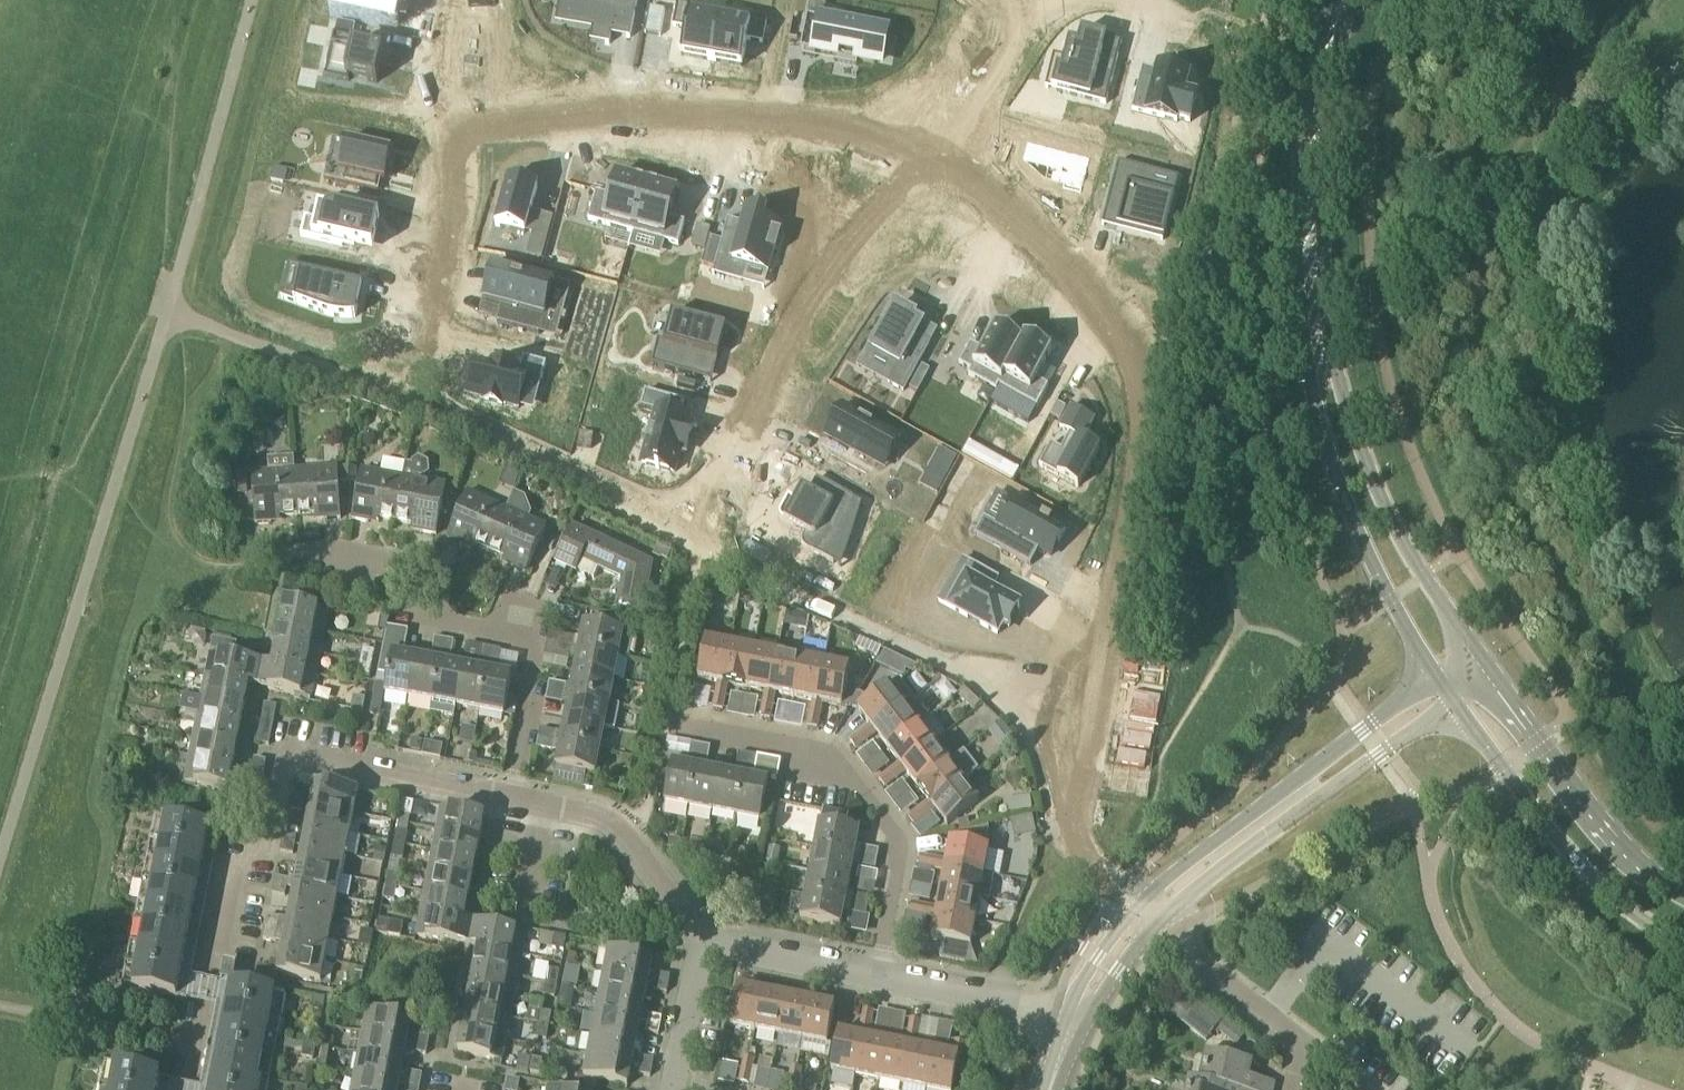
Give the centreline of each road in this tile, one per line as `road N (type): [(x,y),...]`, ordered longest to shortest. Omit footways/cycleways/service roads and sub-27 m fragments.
road 1 (residential): [(926,166),(1023,227),(1103,308),(1130,366),(1121,509),(1084,802),(1040,831)]
road 2 (residential): [(186,1089),(232,862),(264,834),(281,753),(510,799)]
road 3 (residential): [(1040,831),(1030,757),(990,688),(683,538)]
road 4 (residential): [(450,125),(630,118),(808,128),(926,166)]
road 5 (residential): [(683,538),(826,267),(926,166)]
road 6 (tertiary): [(1312,275),(1309,402),(1321,447),(1434,681)]
road 7 (residential): [(880,976),(904,848),(861,786),(789,744),(664,721)]
road 8 (tertiary): [(1470,654),(1386,519),(1312,275)]
road 9 (tertiary): [(1434,681),(1199,859),(1133,925)]
road 10 (tertiary): [(1147,938),(1177,908),(1453,707)]
road 11 (tertiary): [(1453,707),(1530,805),(1654,928),(1683,943)]
road 12 (tertiary): [(1683,905),(1583,815),(1489,683)]
road 13 (residential): [(349,380),(428,284),(452,209),(450,125)]
road 14 (tertiary): [(1312,275),(1321,86),(1344,0)]
road 15 (residential): [(510,799),(604,821),(698,942)]
road 16 (residential): [(1301,1046),(1147,938)]
road 17 (residential): [(698,942),(880,976)]
road 18 (residential): [(926,166),(1001,71),(1029,18)]
road 19 (residential): [(979,995),(1040,831)]
road 20 (residential): [(510,799),(538,640)]
road 21 (residential): [(698,942),(670,1089)]
road 22 (residential): [(450,125),(440,40),(448,0)]
road 23 (tertiary): [(1133,925),(1086,986),(1072,1033)]
road 24 (residential): [(407,567),(317,552),(283,555)]
road 25 (tertiary): [(1072,1033),(1147,938)]

